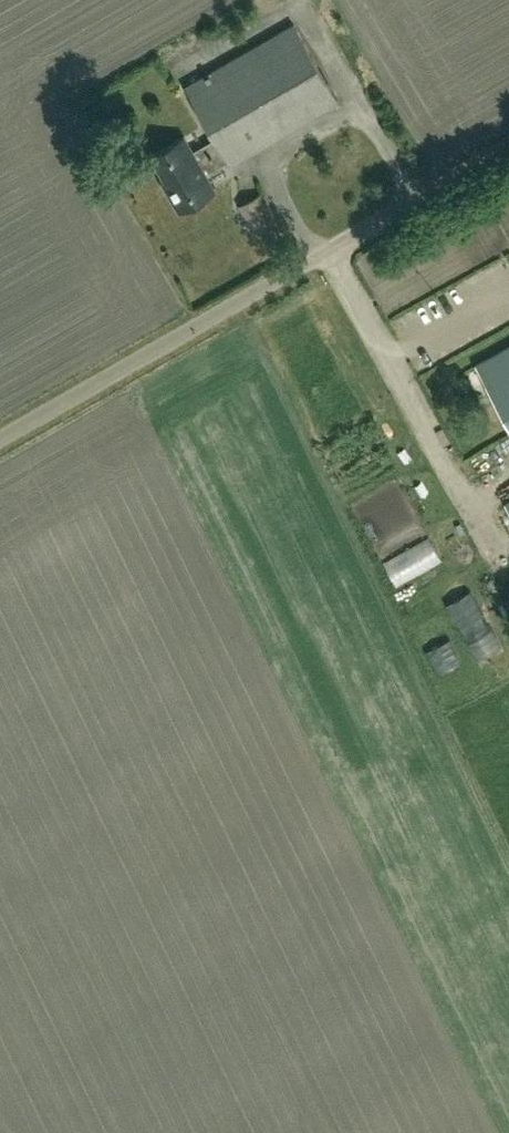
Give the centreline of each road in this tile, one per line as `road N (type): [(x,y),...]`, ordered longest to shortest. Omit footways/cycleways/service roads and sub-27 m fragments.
road 1 (unclassified): [(0,439),(508,148)]

